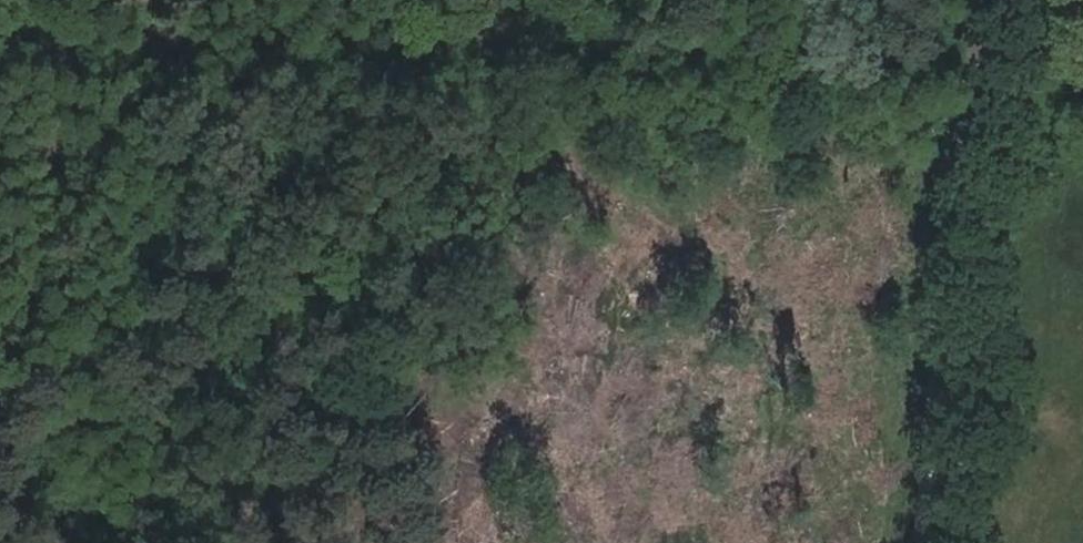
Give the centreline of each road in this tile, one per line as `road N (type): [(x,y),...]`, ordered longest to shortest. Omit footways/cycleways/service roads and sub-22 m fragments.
road 1 (track): [(994,0),(897,542)]

